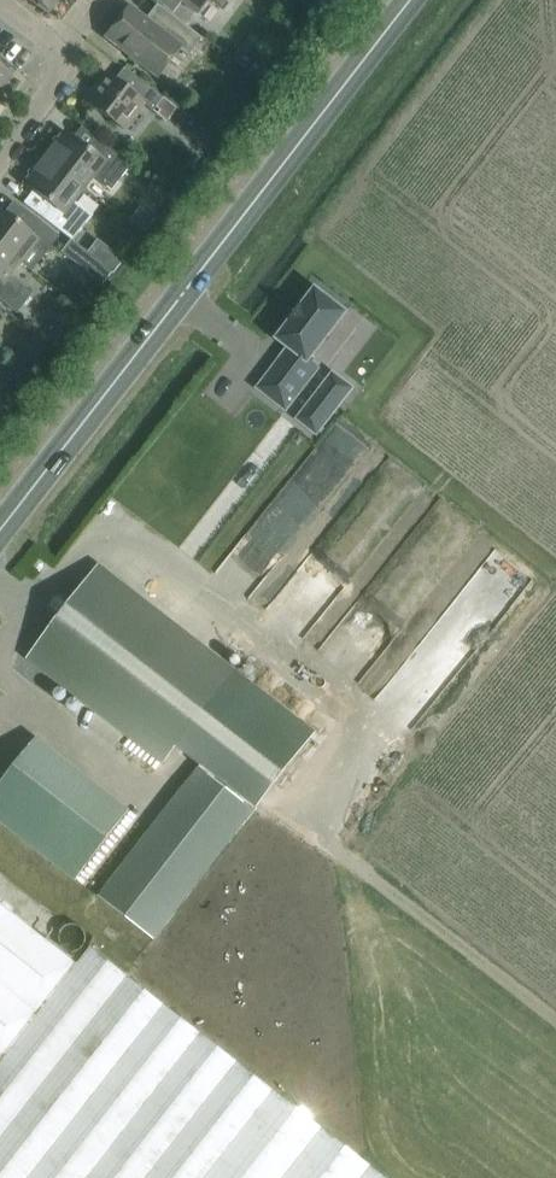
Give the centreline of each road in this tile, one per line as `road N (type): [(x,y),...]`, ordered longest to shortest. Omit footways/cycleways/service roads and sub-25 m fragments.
road 1 (secondary): [(0,536),(411,0)]
road 2 (residential): [(51,42),(61,56),(59,75),(0,151)]

